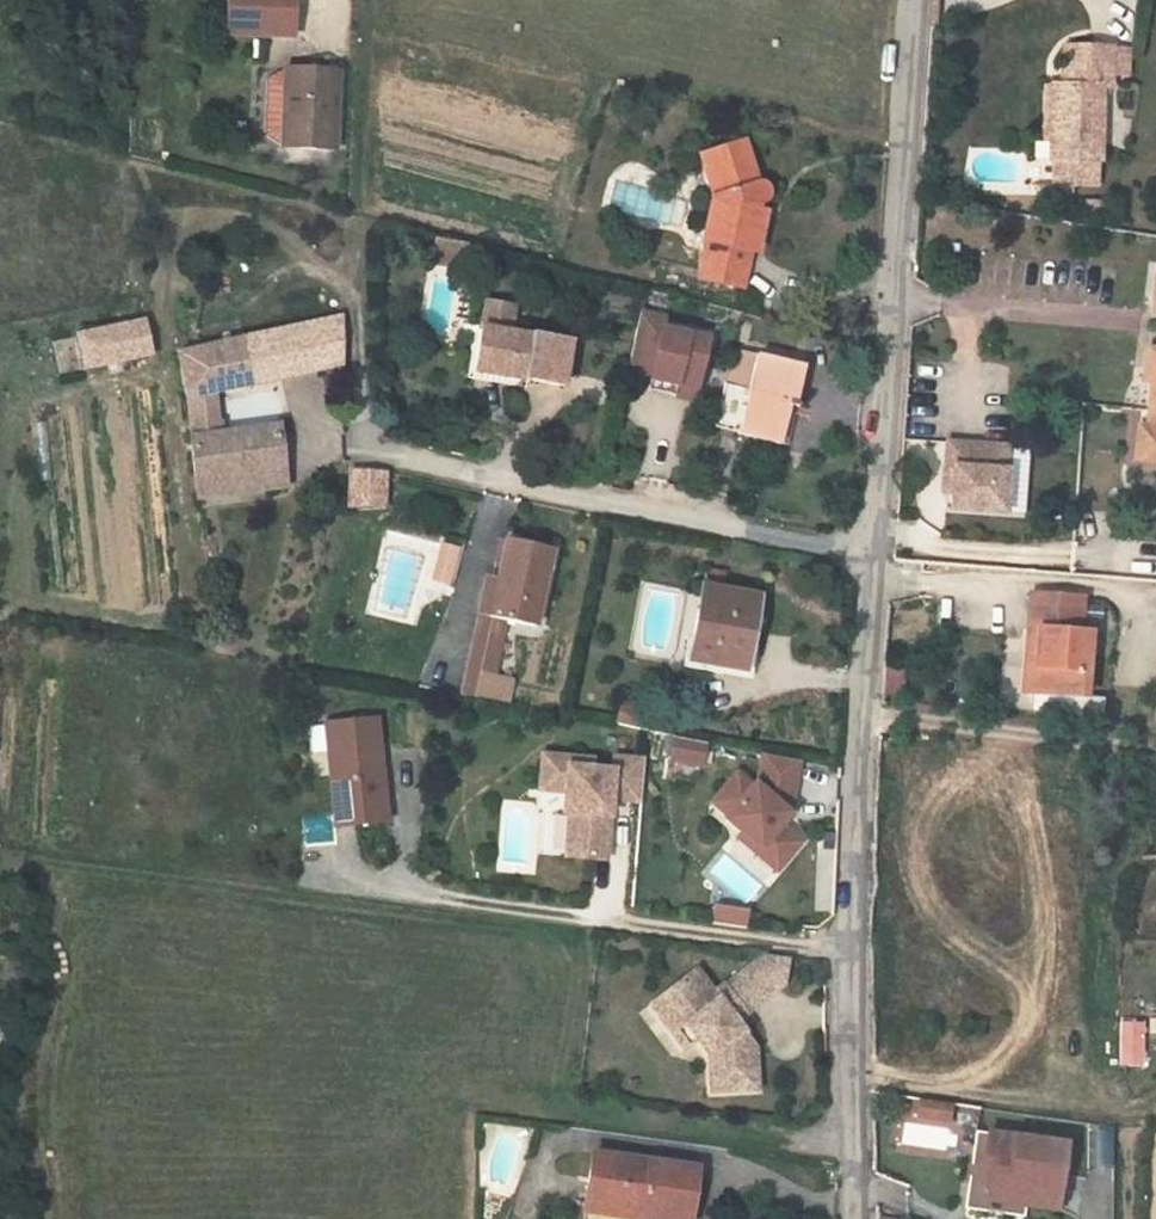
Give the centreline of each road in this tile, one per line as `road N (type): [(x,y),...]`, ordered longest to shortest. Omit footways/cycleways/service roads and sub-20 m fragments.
road 1 (residential): [(851,1218),(845,1017),(852,747),(871,556)]
road 2 (residential): [(871,556),(918,0)]
road 3 (residential): [(379,450),(491,481),(871,556)]

